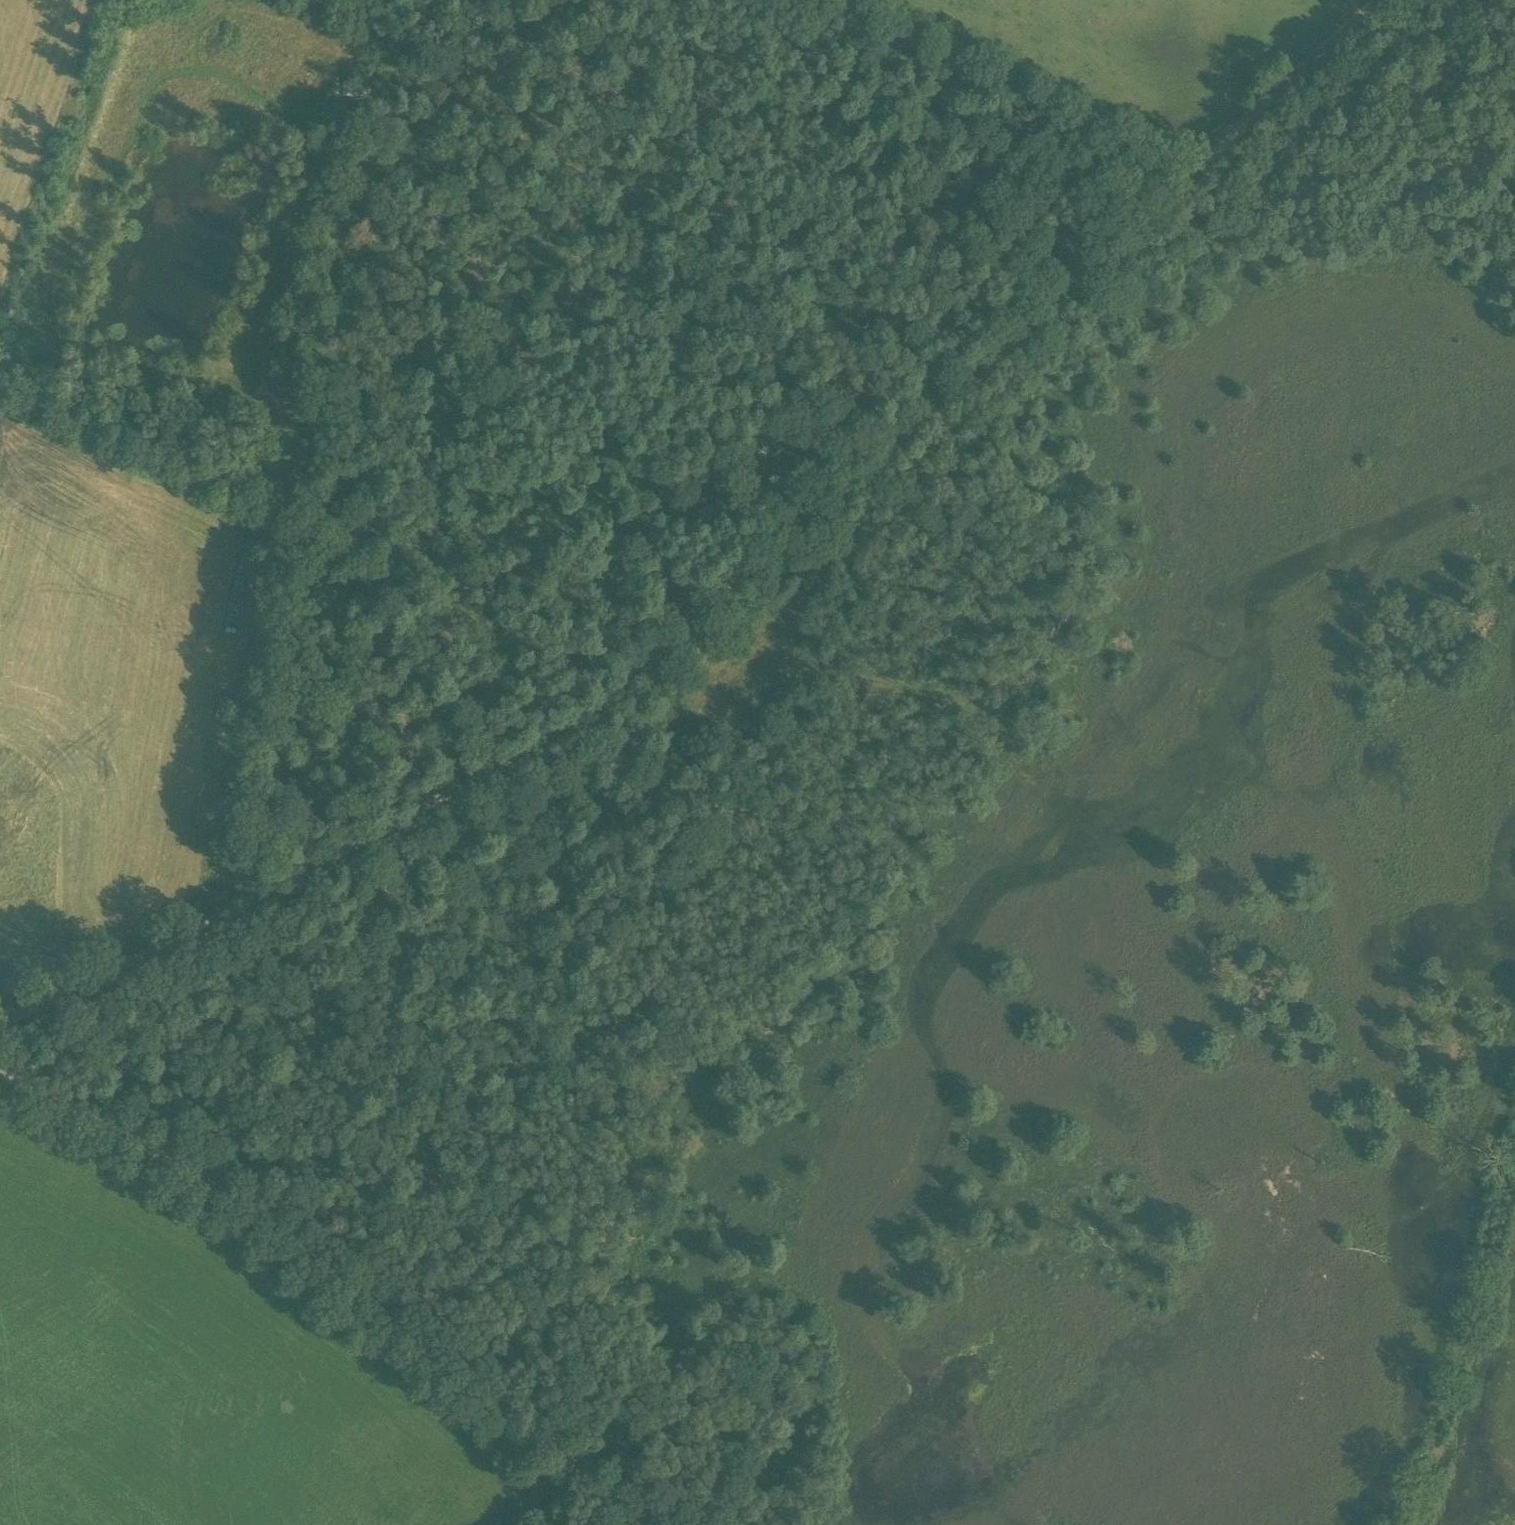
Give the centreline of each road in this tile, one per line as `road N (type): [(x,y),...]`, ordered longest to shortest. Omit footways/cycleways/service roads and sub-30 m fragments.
road 1 (track): [(0,1015),(490,755),(601,687),(1387,0)]
road 2 (track): [(0,1066),(171,1149),(644,1524)]

